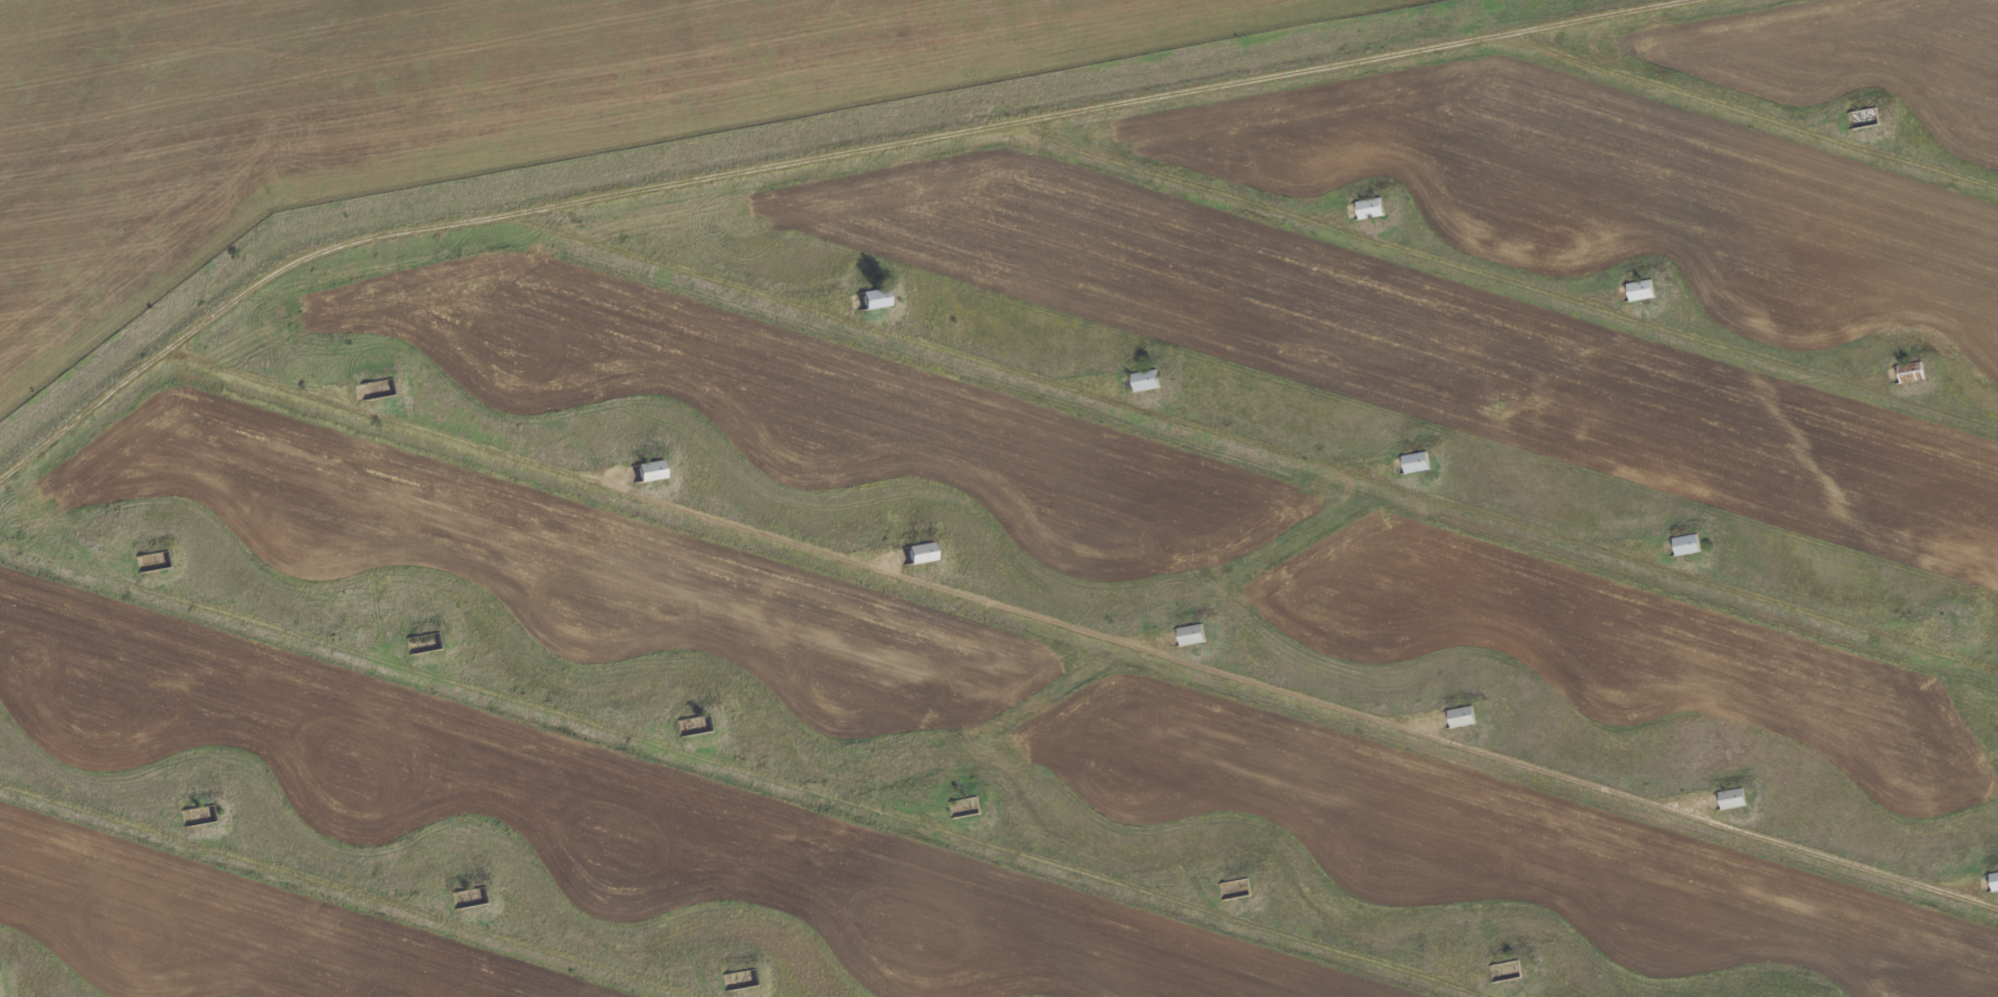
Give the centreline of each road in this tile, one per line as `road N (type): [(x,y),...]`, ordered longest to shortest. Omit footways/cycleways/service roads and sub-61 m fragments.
road 1 (track): [(1997,911),(171,350)]
road 2 (track): [(0,482),(265,276),(330,244),(1680,0)]
road 3 (track): [(1997,668),(513,211)]
road 4 (track): [(1485,996),(0,547)]
road 5 (track): [(1008,124),(1997,428)]
road 6 (track): [(637,996),(0,821)]
road 7 (track): [(1997,186),(1495,33)]

